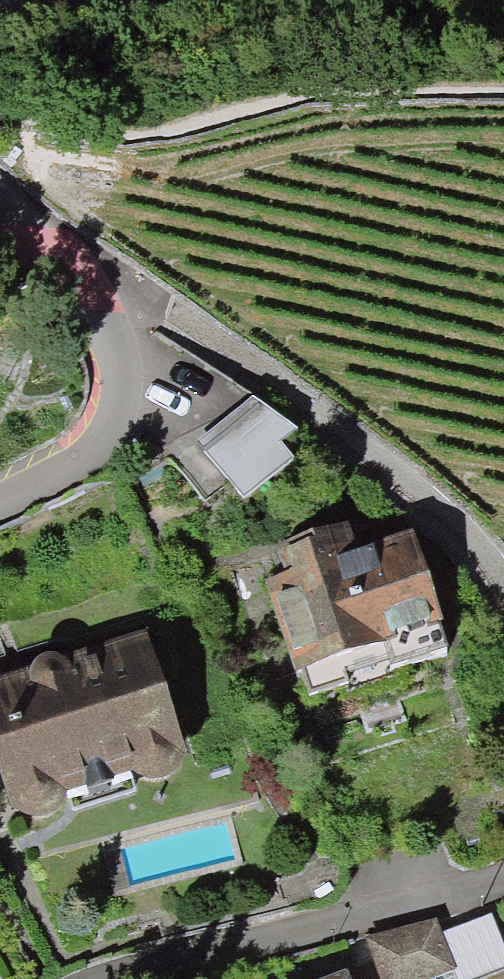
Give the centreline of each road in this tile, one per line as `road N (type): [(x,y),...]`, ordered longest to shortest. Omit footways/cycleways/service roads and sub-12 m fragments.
road 1 (residential): [(0,513),(82,469),(121,405),(124,373),(105,313),(62,255),(0,196)]
road 2 (residential): [(503,876),(268,938),(155,978)]

